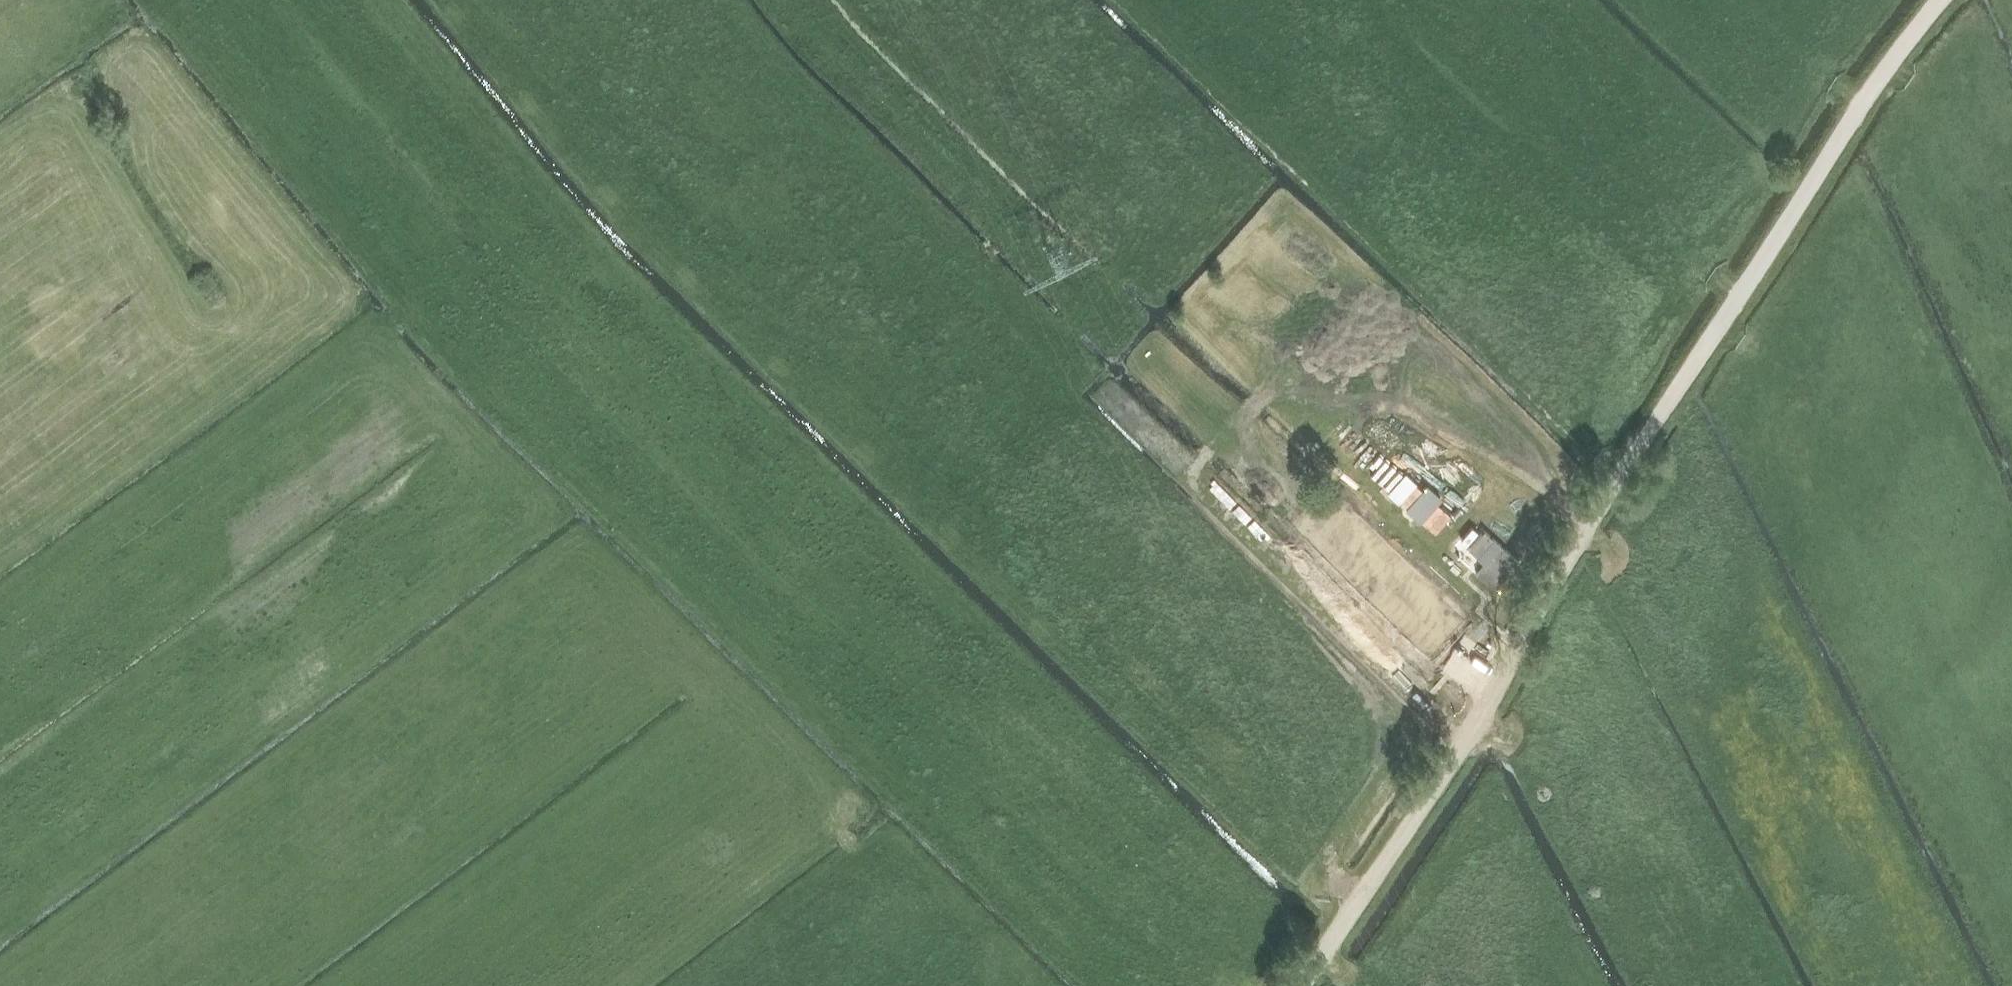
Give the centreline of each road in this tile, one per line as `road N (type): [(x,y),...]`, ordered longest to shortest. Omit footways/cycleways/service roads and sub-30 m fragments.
road 1 (track): [(1299,985),(1421,809),(1627,465),(1873,86),(1941,0)]

